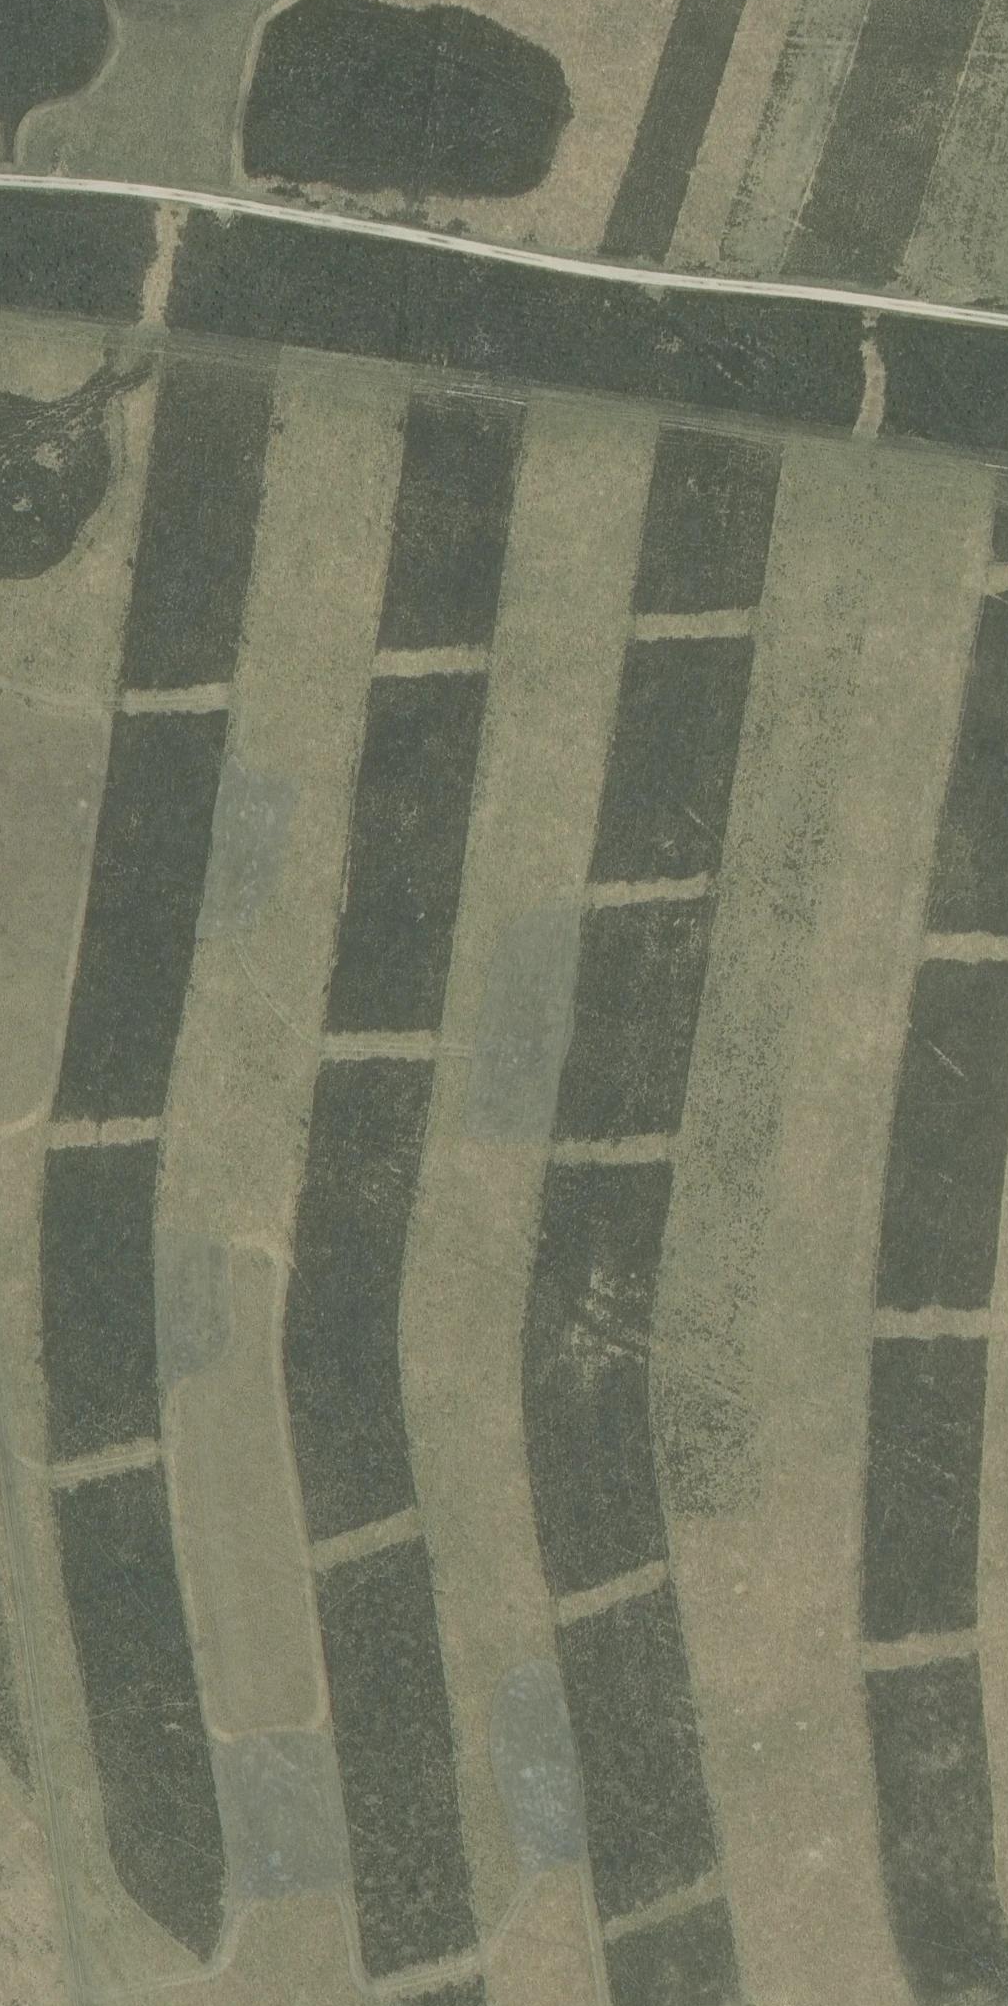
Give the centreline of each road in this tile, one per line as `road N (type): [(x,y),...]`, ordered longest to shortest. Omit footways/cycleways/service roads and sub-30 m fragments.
road 1 (track): [(1007,319),(568,265),(162,192),(0,180)]

